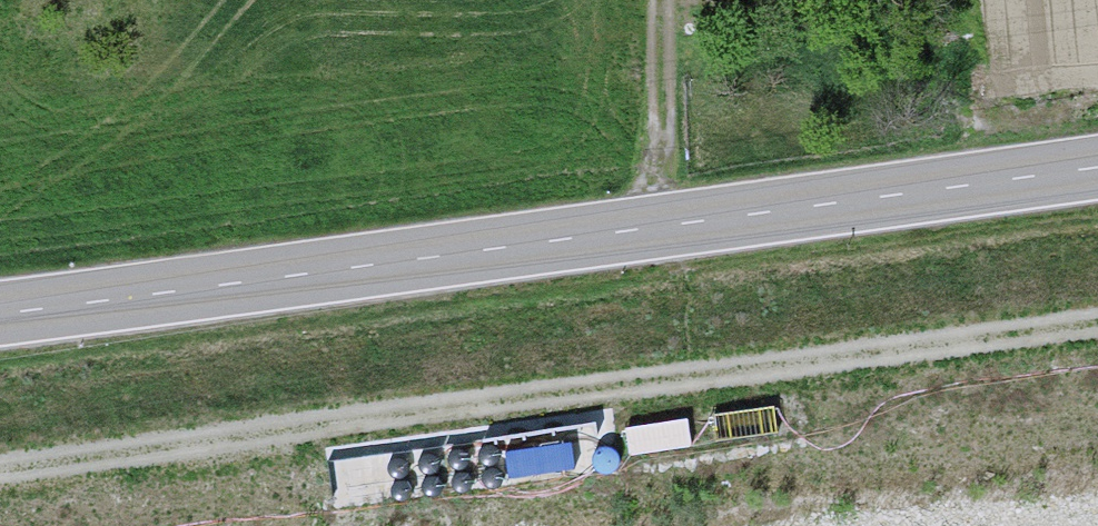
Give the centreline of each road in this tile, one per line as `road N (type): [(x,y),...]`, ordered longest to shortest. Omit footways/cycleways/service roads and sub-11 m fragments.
road 1 (track): [(0,469),(1097,318)]
road 2 (tertiary): [(0,312),(1097,168)]
road 3 (track): [(622,235),(650,173),(661,105),(660,0)]

